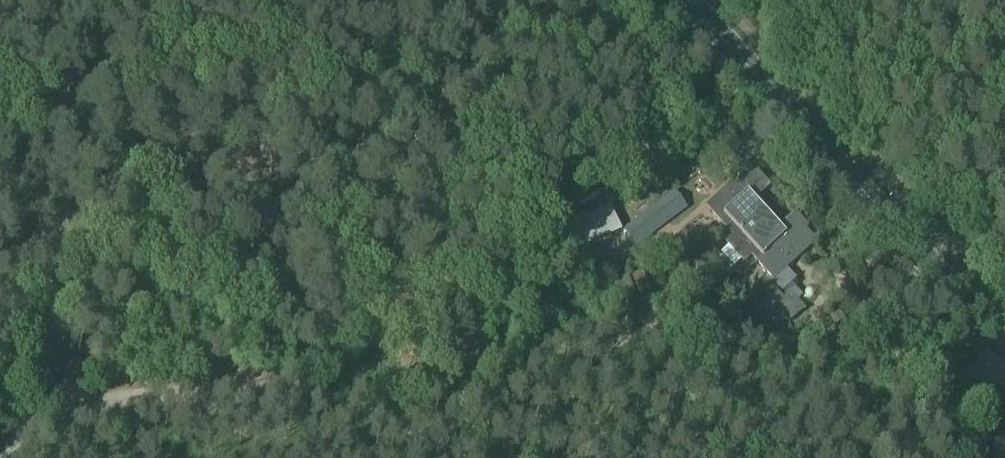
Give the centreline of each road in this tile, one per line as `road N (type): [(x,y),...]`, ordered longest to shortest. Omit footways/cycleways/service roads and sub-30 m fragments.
road 1 (track): [(1004,371),(944,371),(801,341),(0,414)]
road 2 (primary): [(1004,349),(688,0)]
road 3 (track): [(52,409),(58,284),(49,174)]
road 4 (track): [(485,366),(453,334),(409,311),(327,315)]

